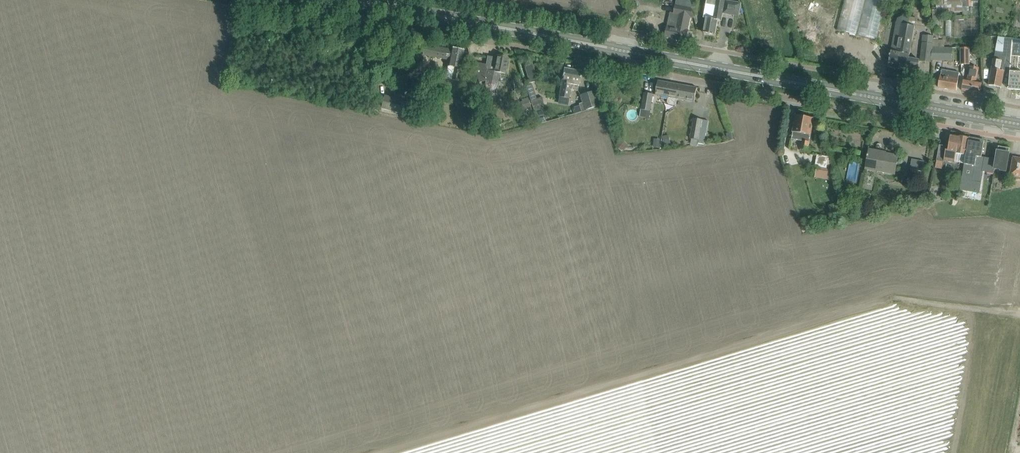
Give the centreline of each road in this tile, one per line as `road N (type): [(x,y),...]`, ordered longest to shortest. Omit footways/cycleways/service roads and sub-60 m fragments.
road 1 (residential): [(632,68),(263,0)]
road 2 (primary): [(634,54),(348,0)]
road 3 (residential): [(890,117),(632,68)]
road 4 (primary): [(694,66),(899,103)]
road 5 (unclassified): [(634,54),(622,34),(607,29),(460,0)]
road 6 (primary): [(1019,125),(899,103)]

